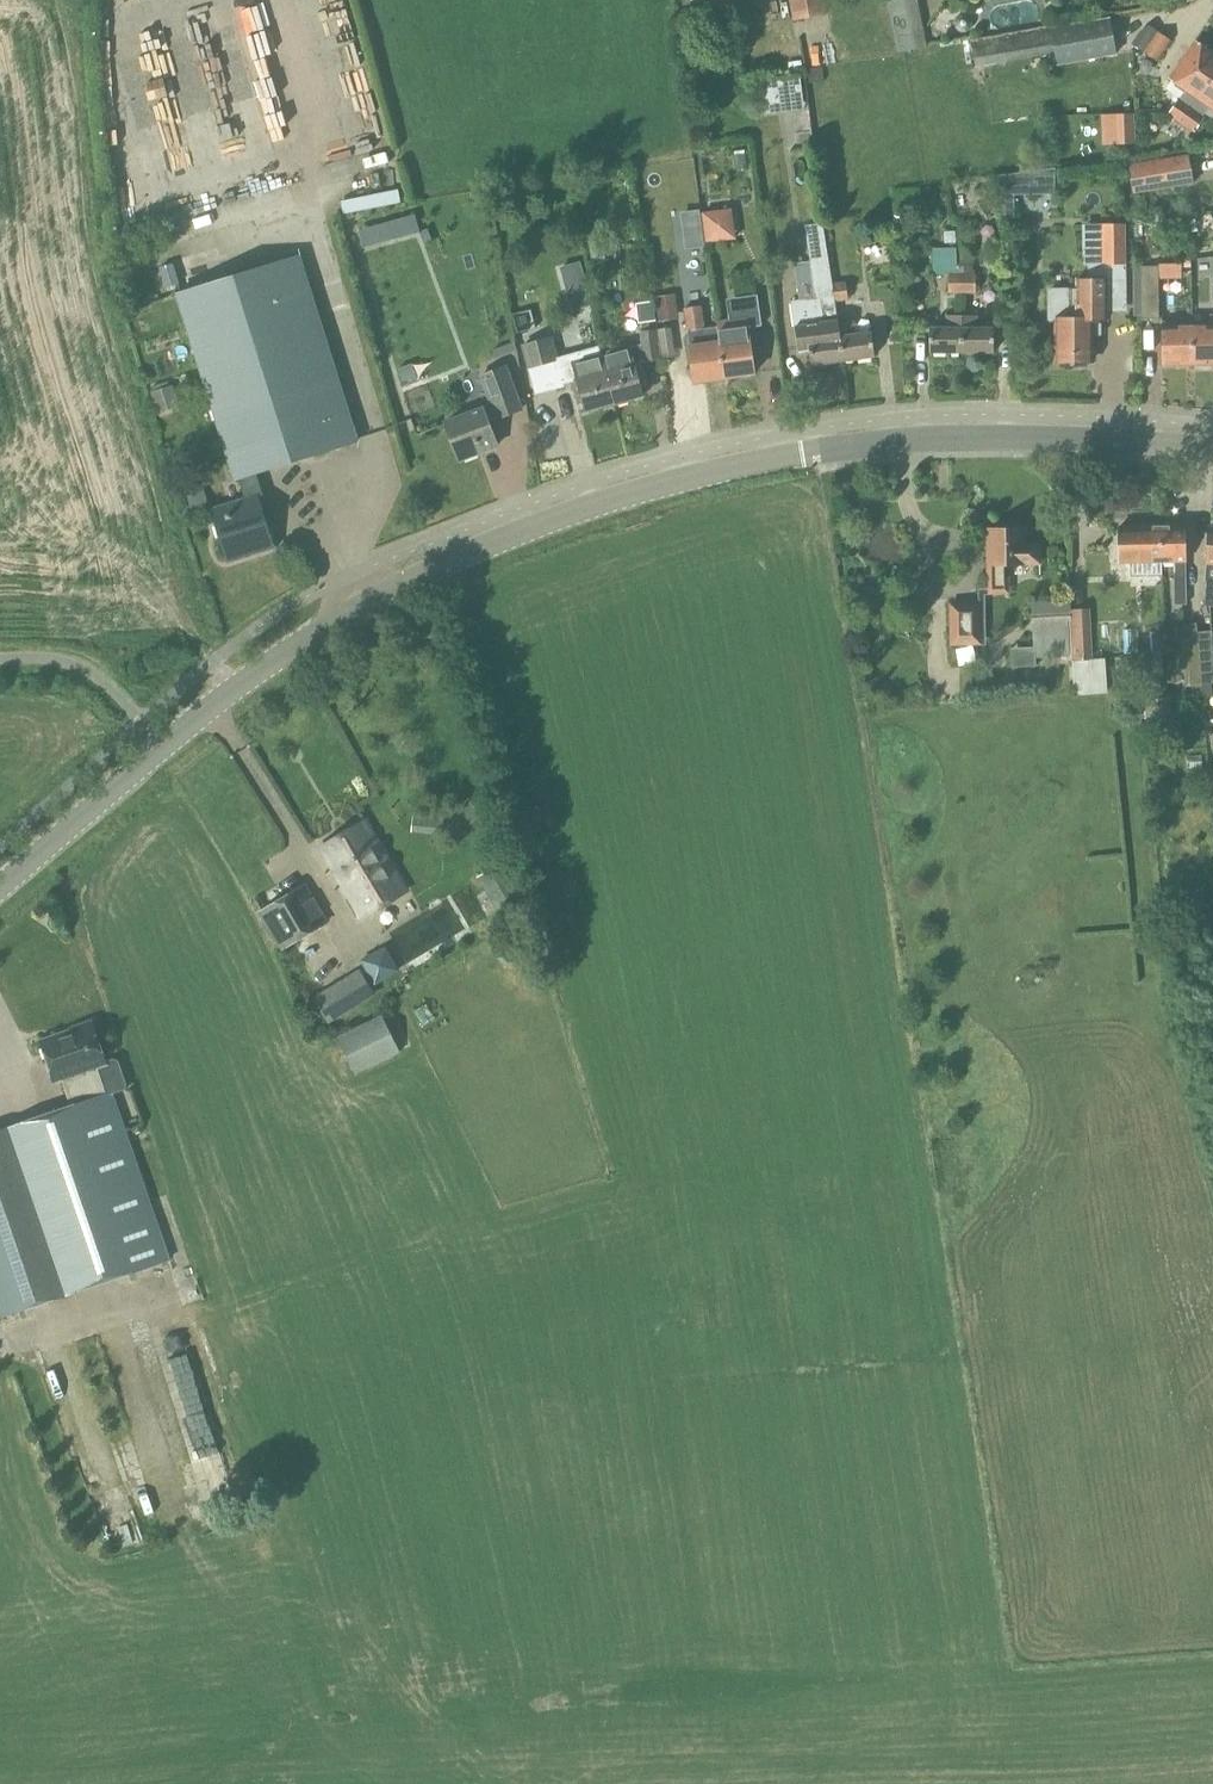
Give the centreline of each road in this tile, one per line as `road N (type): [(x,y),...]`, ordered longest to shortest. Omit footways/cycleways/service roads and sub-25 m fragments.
road 1 (tertiary): [(0,888),(315,630),(467,551),(573,511),(807,451),(917,439),(1212,448)]

